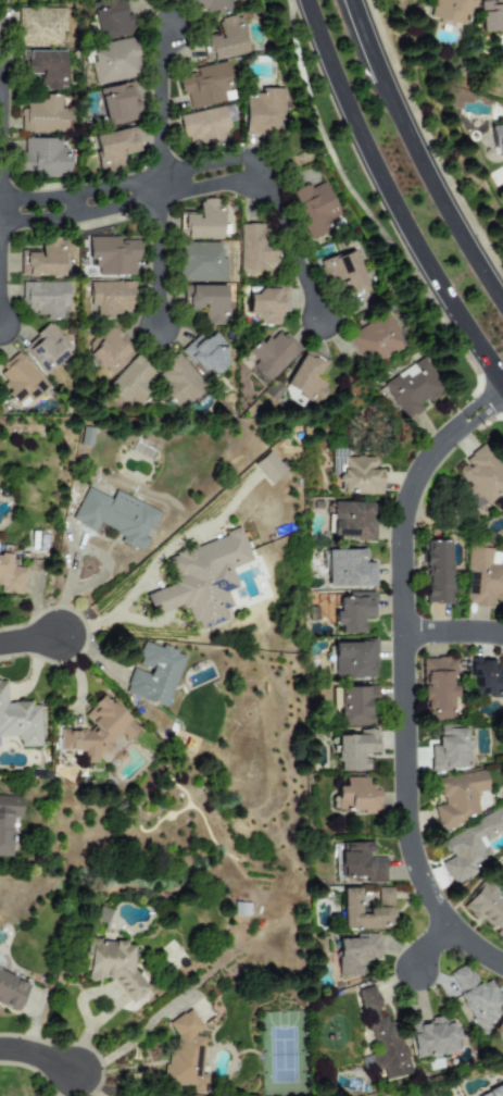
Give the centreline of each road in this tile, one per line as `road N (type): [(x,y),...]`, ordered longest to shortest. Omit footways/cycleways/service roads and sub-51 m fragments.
road 1 (residential): [(502,391),(419,470),(399,548),(411,857),(449,925),(502,967)]
road 2 (secondary): [(305,0),(397,212),(502,382)]
road 3 (residential): [(256,173),(249,153),(114,184),(0,196)]
road 4 (secondary): [(502,306),(436,194),(382,79)]
road 5 (residential): [(168,29),(160,58),(158,198)]
road 6 (residential): [(256,173),(325,321)]
road 7 (residential): [(0,221),(158,198)]
road 8 (residential): [(158,198),(154,328)]

